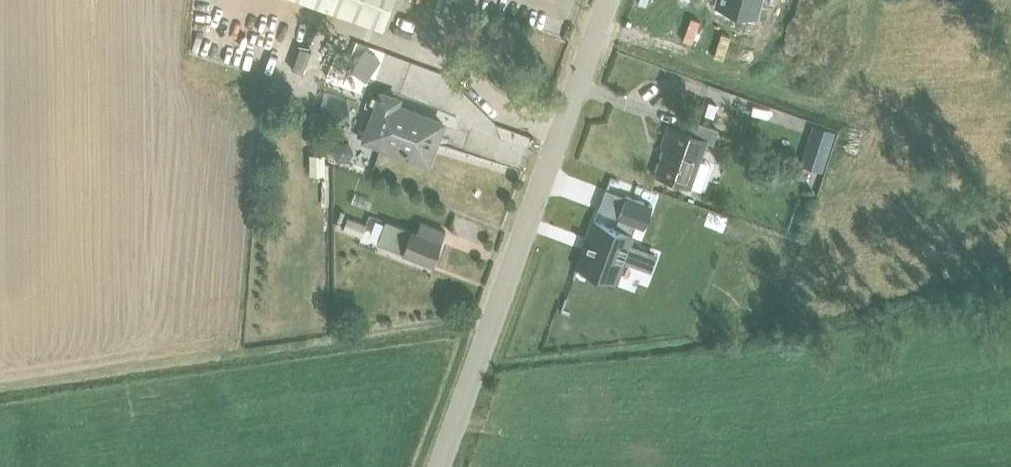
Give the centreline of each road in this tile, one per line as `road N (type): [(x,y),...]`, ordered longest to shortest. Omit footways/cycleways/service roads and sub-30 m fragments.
road 1 (unclassified): [(435,466),(608,0)]

